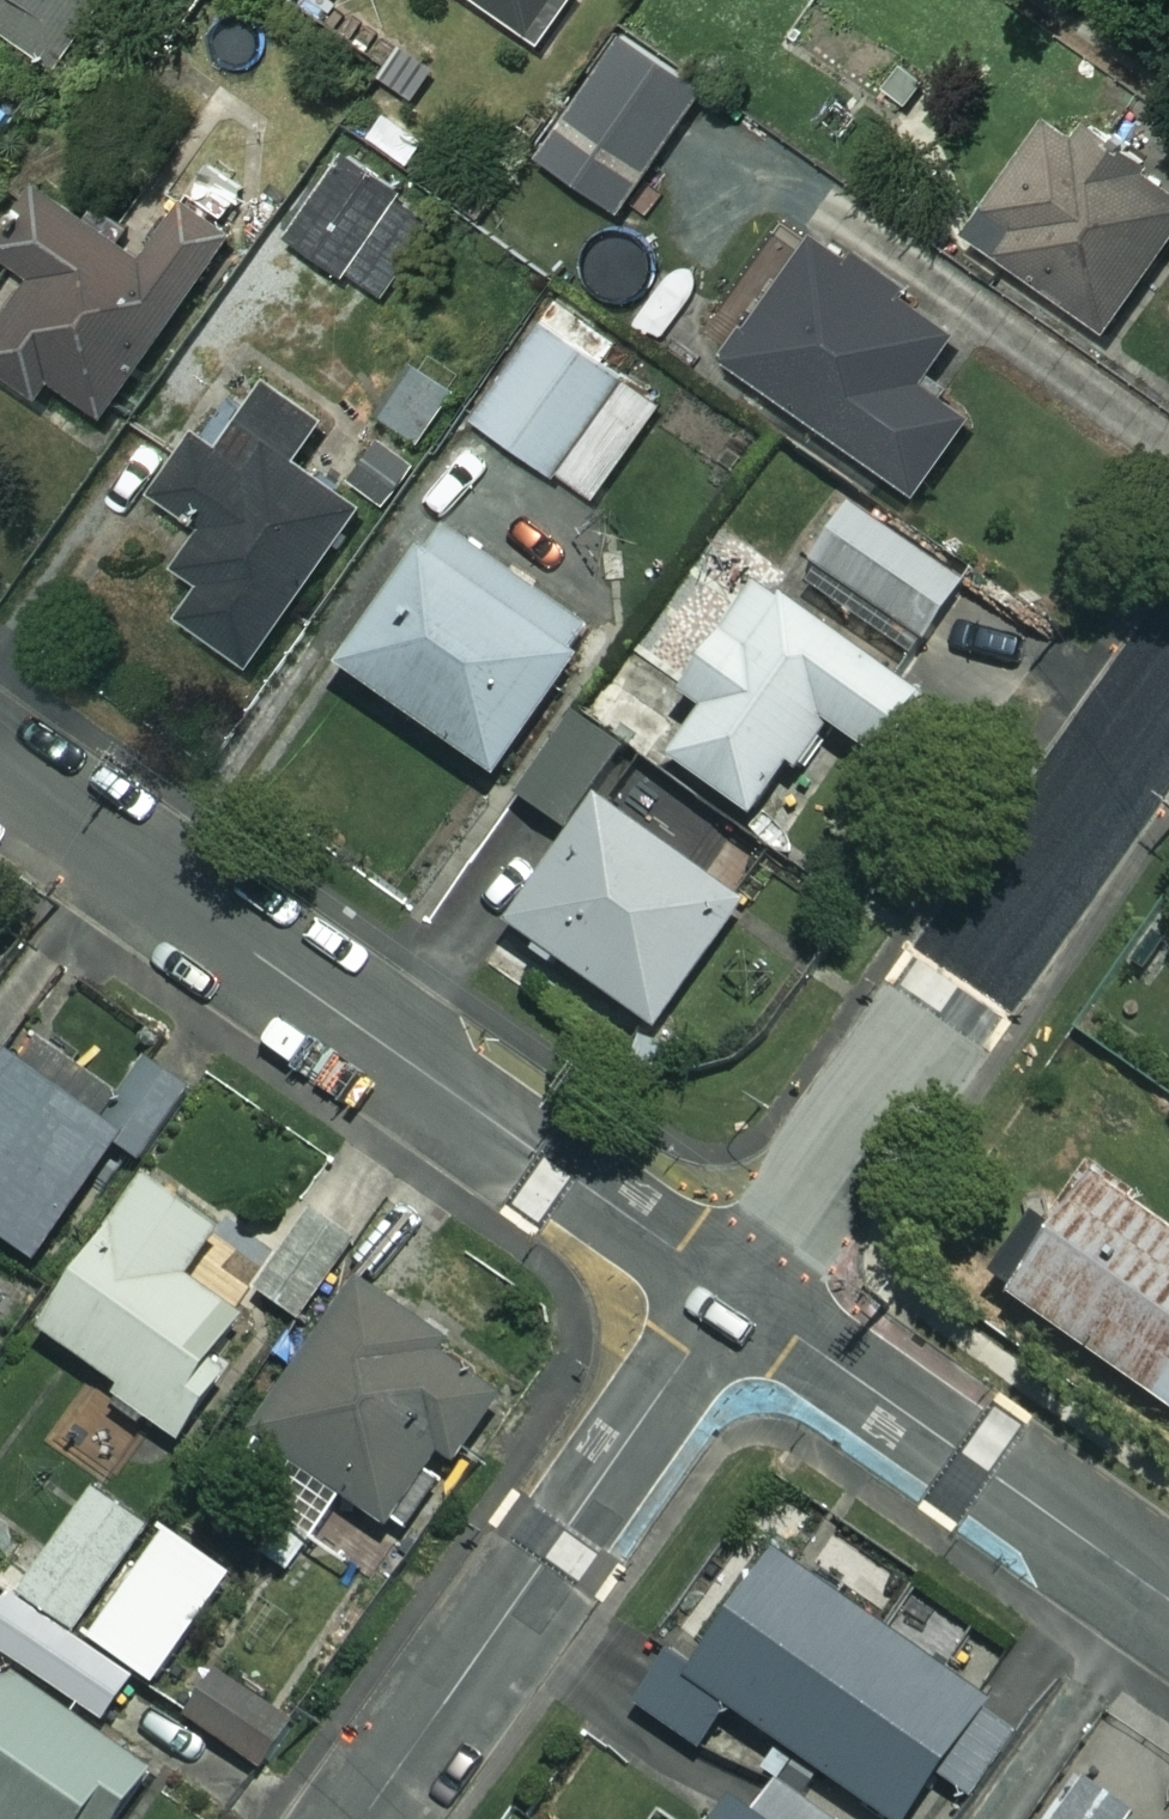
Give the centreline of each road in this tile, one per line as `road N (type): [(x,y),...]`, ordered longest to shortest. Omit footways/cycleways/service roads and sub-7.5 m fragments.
road 1 (residential): [(0,771),(735,1290)]
road 2 (residential): [(735,1290),(1168,678)]
road 3 (residential): [(363,1818),(735,1290)]
road 4 (residential): [(735,1290),(1168,1599)]

